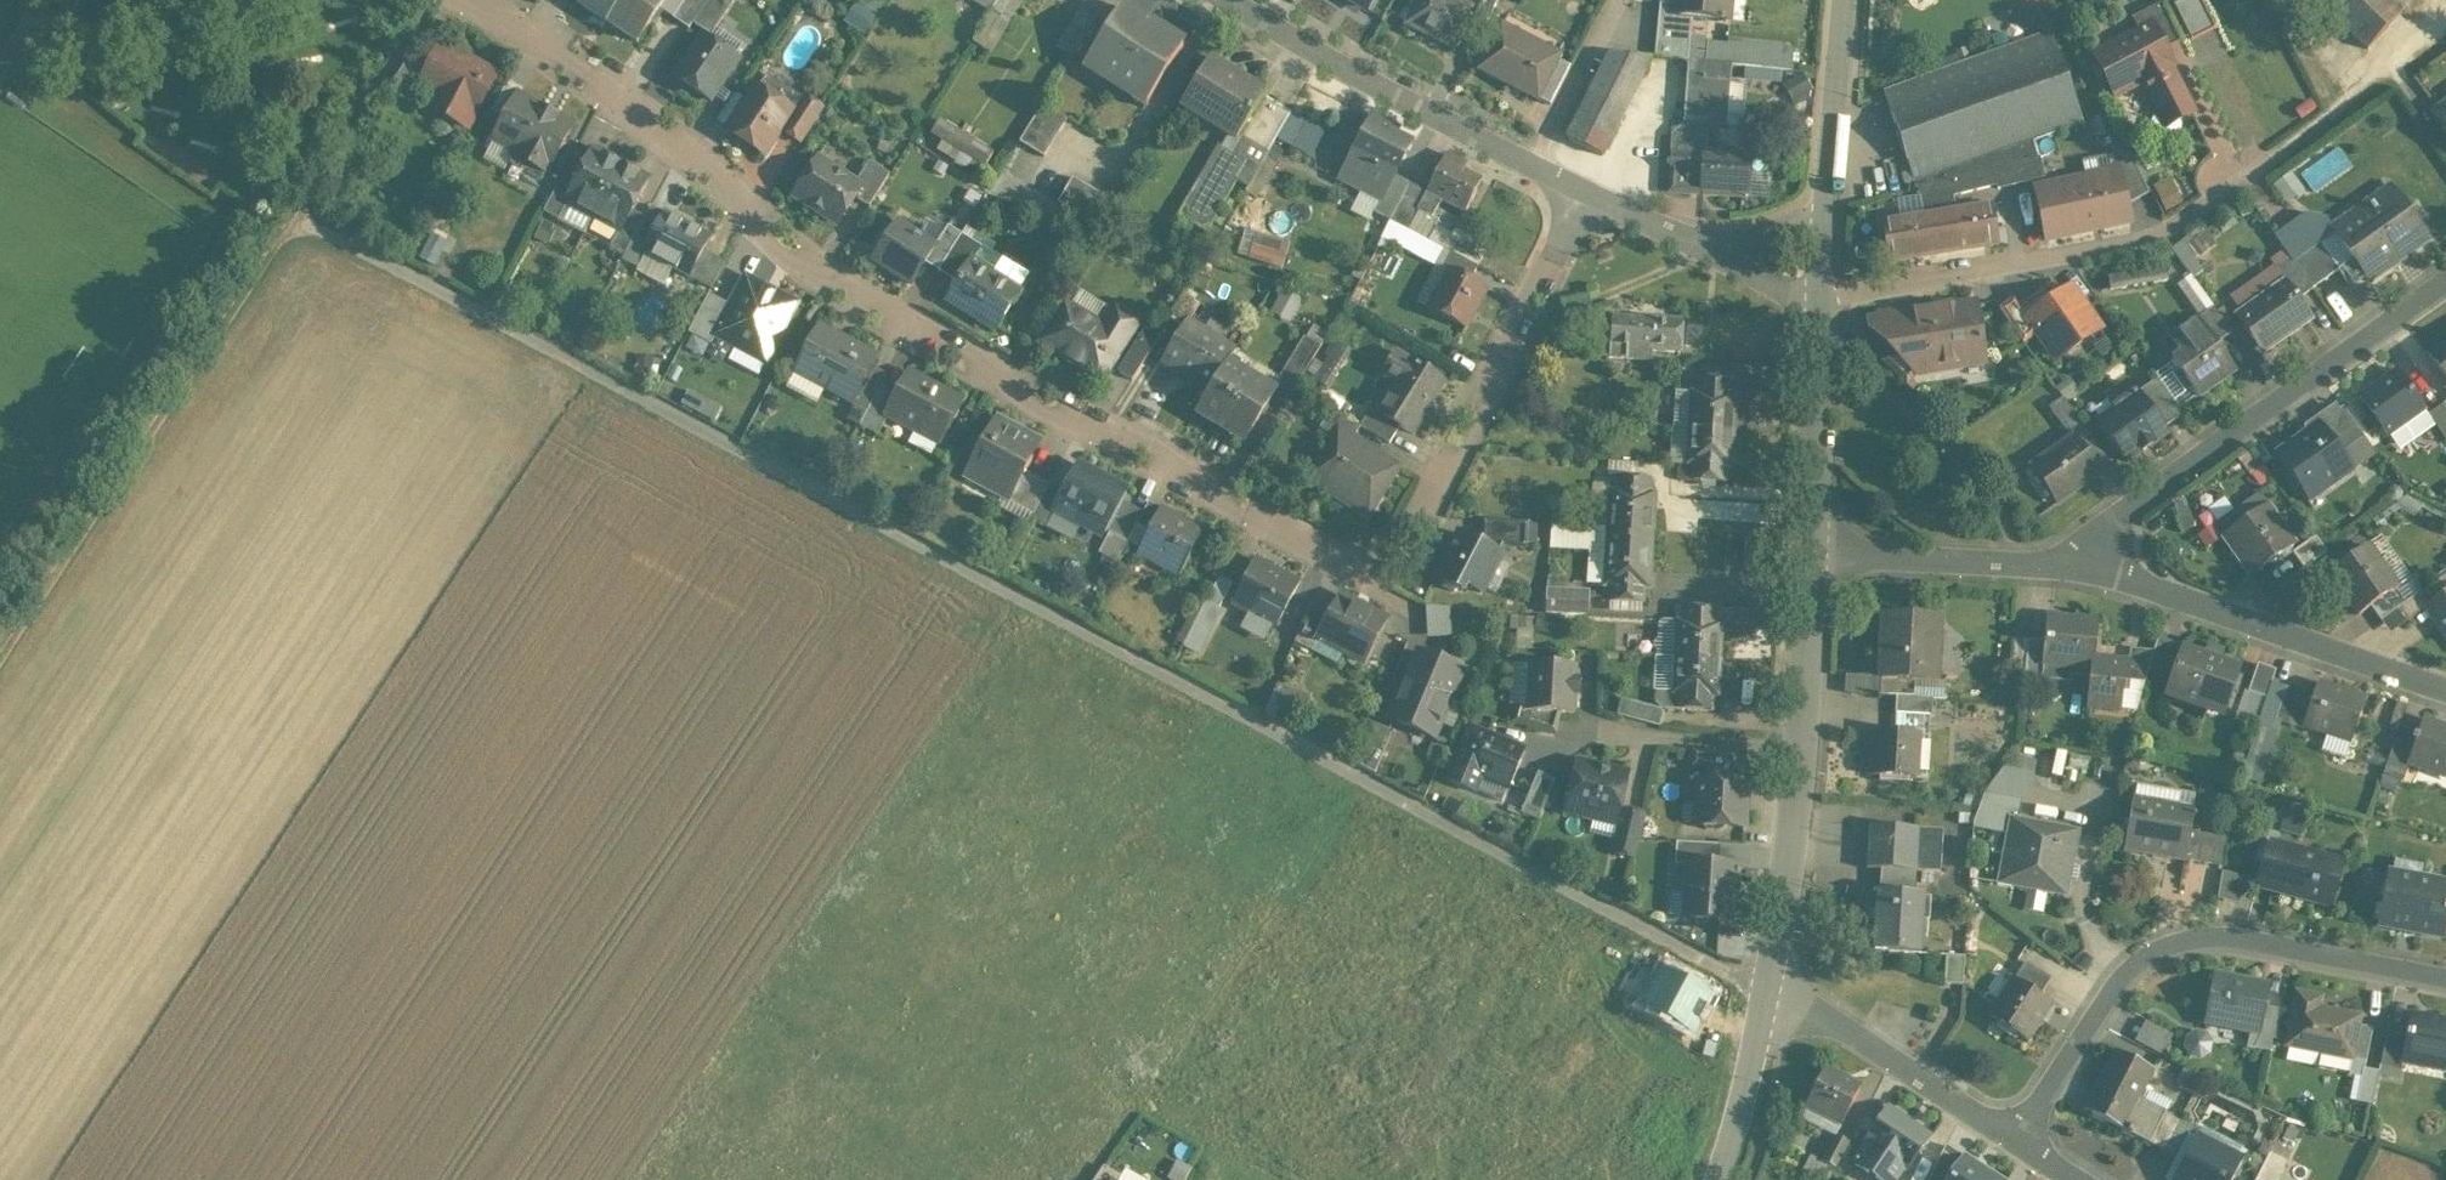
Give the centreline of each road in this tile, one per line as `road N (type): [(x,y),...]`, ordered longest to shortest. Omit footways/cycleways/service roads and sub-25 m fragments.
road 1 (residential): [(1589,191),(1479,425),(1423,521),(1381,554),(1352,552),(967,359),(840,285),(682,146),(478,0)]
road 2 (residential): [(1825,295),(2152,242),(2340,119)]
road 3 (residential): [(2445,975),(2232,932),(2181,936),(2110,986),(2015,1137)]
road 4 (residential): [(2064,561),(2445,281)]
road 5 (tertiary): [(1819,554),(1794,834),(1766,995)]
road 6 (residential): [(2445,687),(2064,561)]
road 7 (residential): [(1536,162),(1229,0)]
road 8 (residential): [(1766,995),(1827,1017),(2015,1137)]
road 9 (residential): [(2064,561),(1819,554)]
road 10 (tertiary): [(1825,323),(1819,554)]
road 11 (tertiary): [(1847,0),(1826,218)]
road 12 (tertiary): [(1766,995),(1717,1179)]
road 13 (residential): [(1618,0),(1536,162)]
road 14 (residential): [(1671,230),(1825,323)]
road 15 (residential): [(1826,218),(1754,238),(1671,230)]

